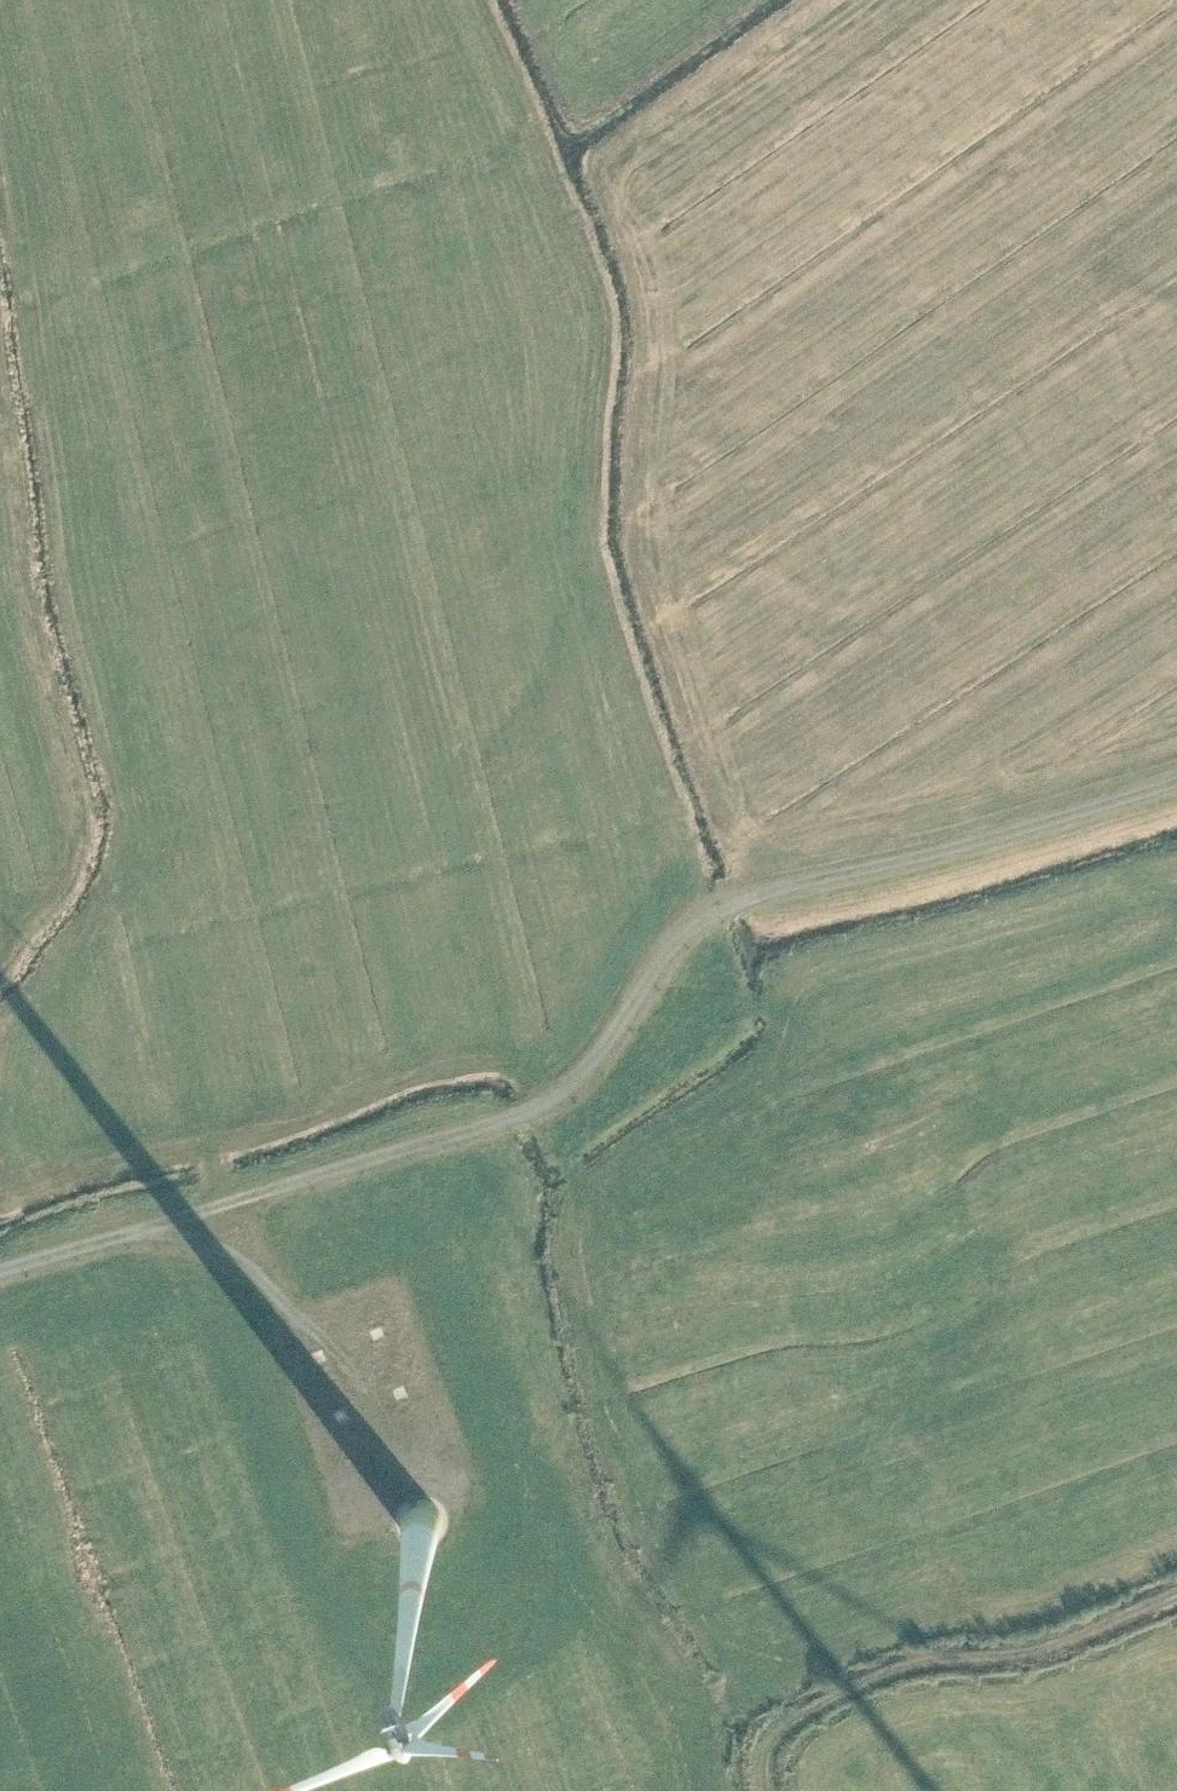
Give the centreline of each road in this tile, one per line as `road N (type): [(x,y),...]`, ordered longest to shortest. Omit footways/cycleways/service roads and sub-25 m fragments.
road 1 (track): [(0,1262),(552,1084),(703,894),(1176,749)]
road 2 (track): [(772,1790),(766,1771),(776,1728),(793,1706),(919,1660),(1074,1640),(1176,1596)]
road 3 (track): [(217,1194),(389,1432)]

